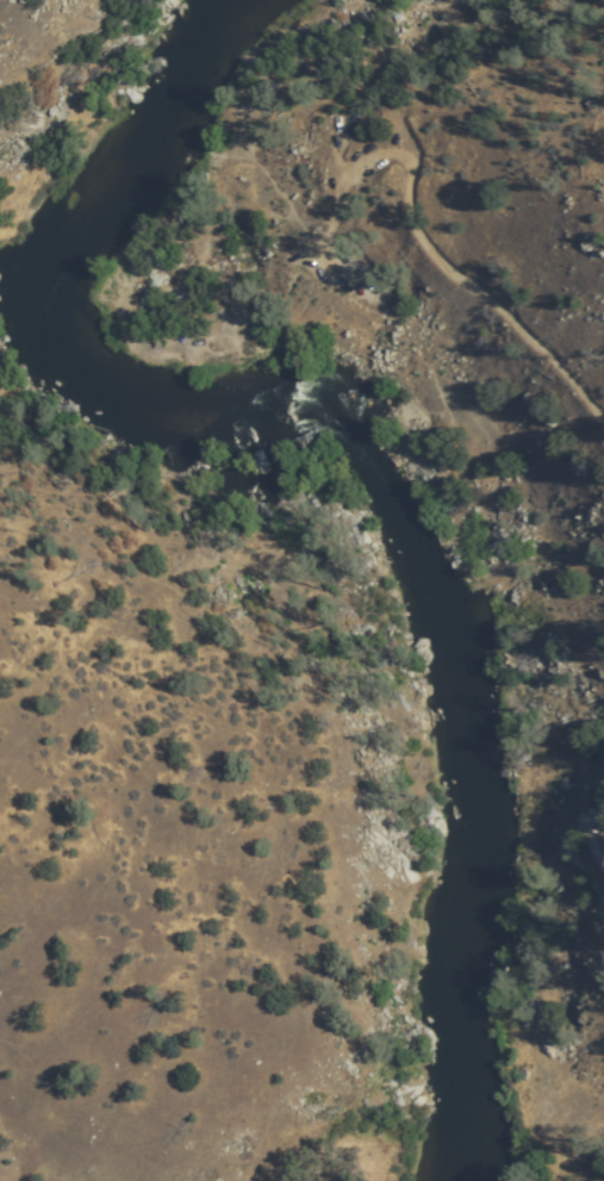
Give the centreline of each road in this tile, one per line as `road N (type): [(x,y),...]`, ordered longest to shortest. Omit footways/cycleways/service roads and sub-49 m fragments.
road 1 (residential): [(603,394),(474,243),(430,131),(374,137),(350,168),(362,243),(418,331)]

